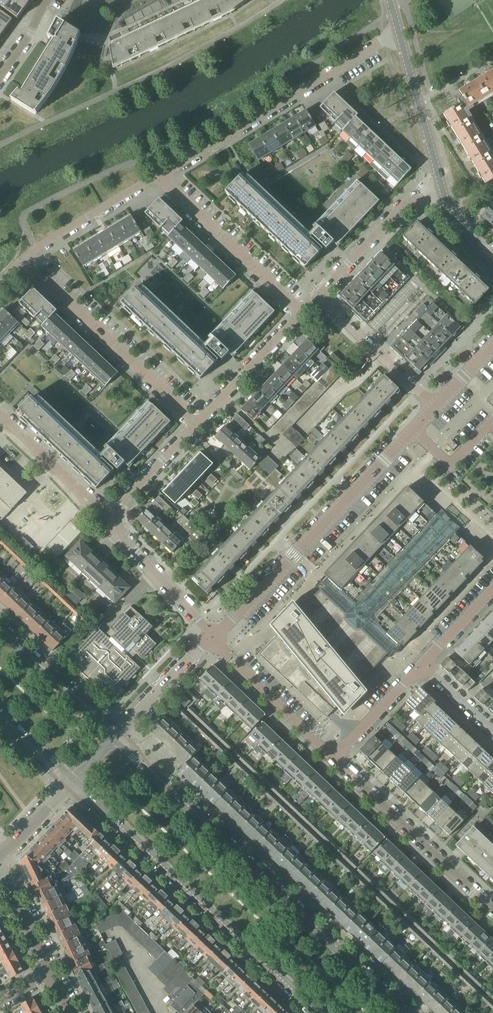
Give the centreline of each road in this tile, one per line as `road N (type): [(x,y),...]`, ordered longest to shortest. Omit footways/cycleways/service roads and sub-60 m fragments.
road 1 (tertiary): [(402,1012),(113,740)]
road 2 (tertiary): [(75,781),(322,1012)]
road 3 (residential): [(214,639),(413,433)]
road 4 (residential): [(158,177),(399,33)]
road 5 (residential): [(197,423),(28,263)]
road 6 (residential): [(492,910),(336,763)]
road 7 (residential): [(302,313),(158,177)]
road 8 (residential): [(336,763),(214,639)]
road 9 (residential): [(317,297),(407,204),(442,192)]
road 10 (tertiary): [(442,192),(399,33)]
road 11 (residential): [(435,408),(317,297)]
road 12 (residential): [(214,639),(108,521)]
road 13 (residential): [(28,263),(158,177)]
road 14 (tertiary): [(113,740),(0,636)]
road 15 (residential): [(197,423),(302,313)]
road 16 (residential): [(108,521),(0,414)]
road 17 (residential): [(113,740),(214,639)]
road 18 (residential): [(108,521),(197,423)]
road 19 (residential): [(336,763),(423,669)]
road 20 (residential): [(54,973),(0,866)]

